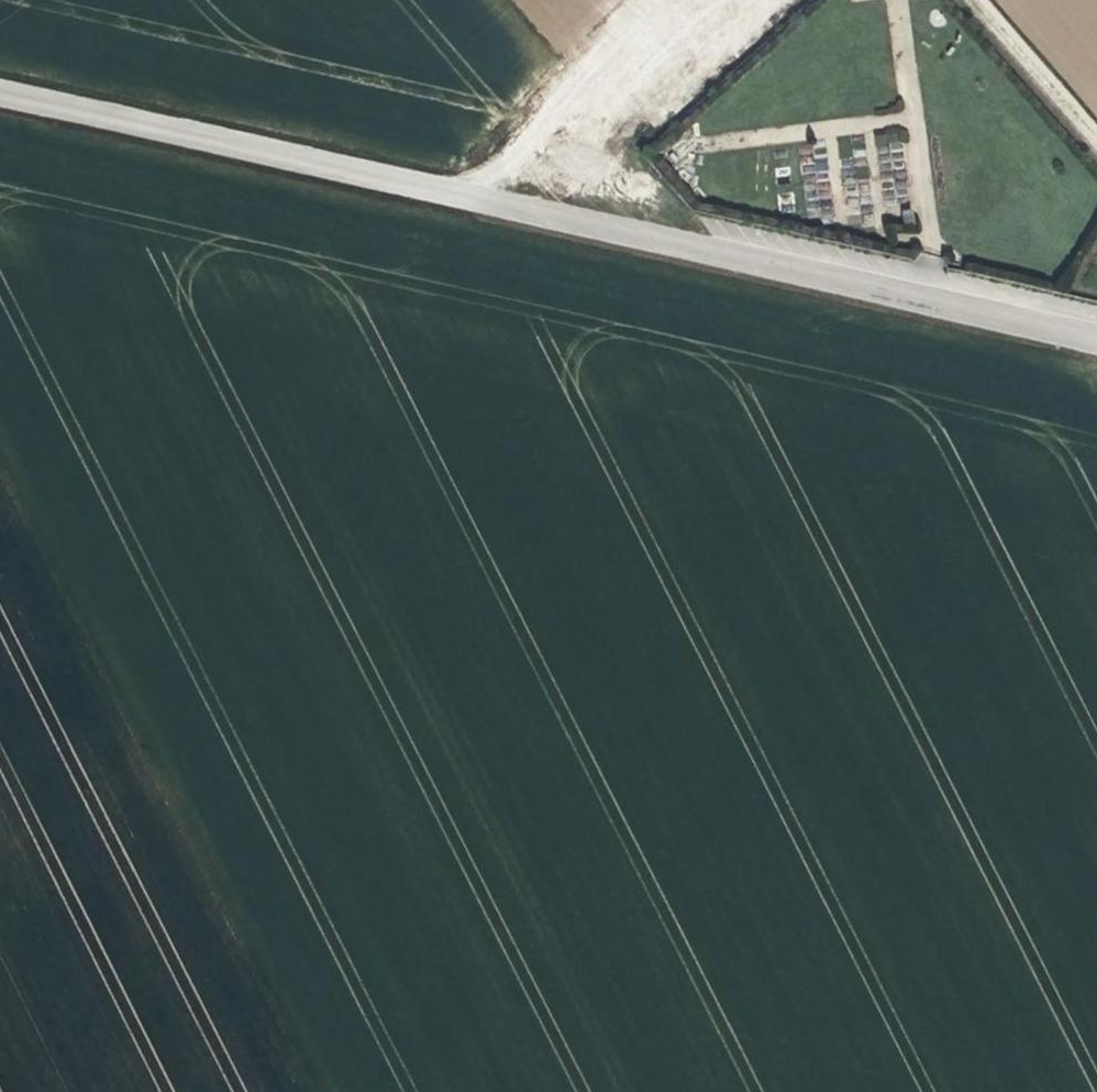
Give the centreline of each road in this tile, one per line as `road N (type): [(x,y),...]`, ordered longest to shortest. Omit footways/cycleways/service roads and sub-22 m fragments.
road 1 (tertiary): [(1096,334),(0,94)]
road 2 (track): [(979,0),(1096,138)]

